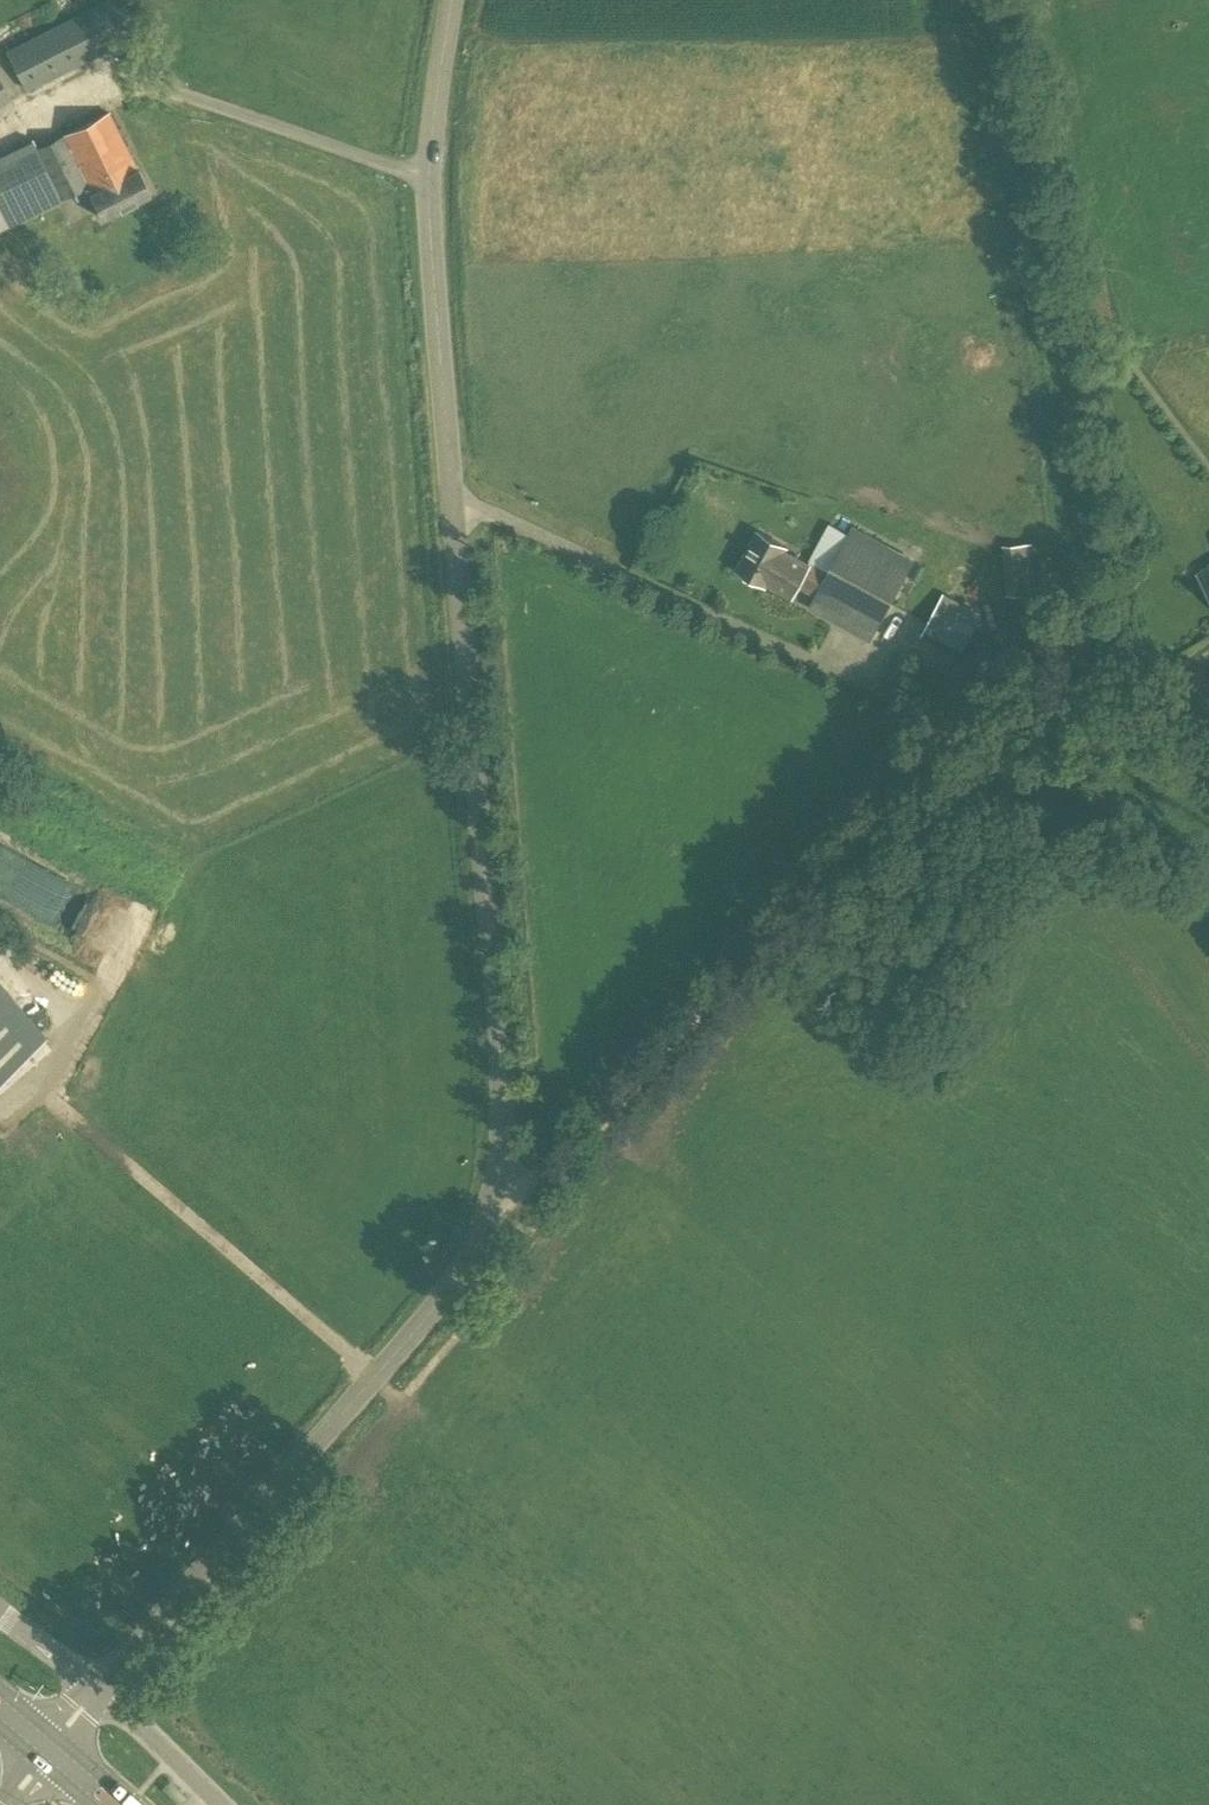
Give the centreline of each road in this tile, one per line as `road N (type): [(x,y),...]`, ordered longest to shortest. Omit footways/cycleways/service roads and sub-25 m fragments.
road 1 (tertiary): [(102,1685),(430,1312),(503,1188),(504,1108),(463,605),(428,257),(426,183),(458,0)]
road 2 (track): [(503,1188),(542,1179),(579,1150),(956,717)]
road 3 (unclassified): [(226,1804),(102,1685)]
road 4 (unclassified): [(102,1685),(0,1613)]

